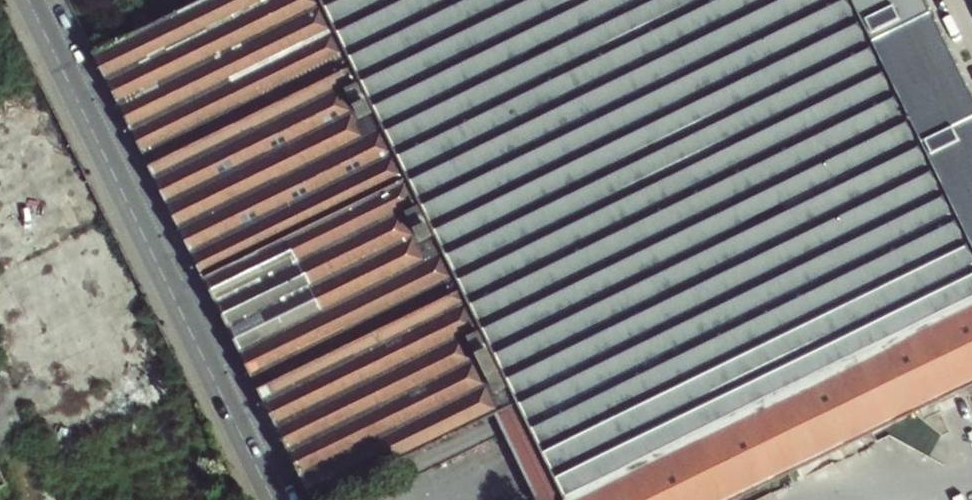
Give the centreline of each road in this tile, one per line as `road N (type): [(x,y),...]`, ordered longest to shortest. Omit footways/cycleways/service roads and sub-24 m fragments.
road 1 (tertiary): [(274,499),(28,0)]

